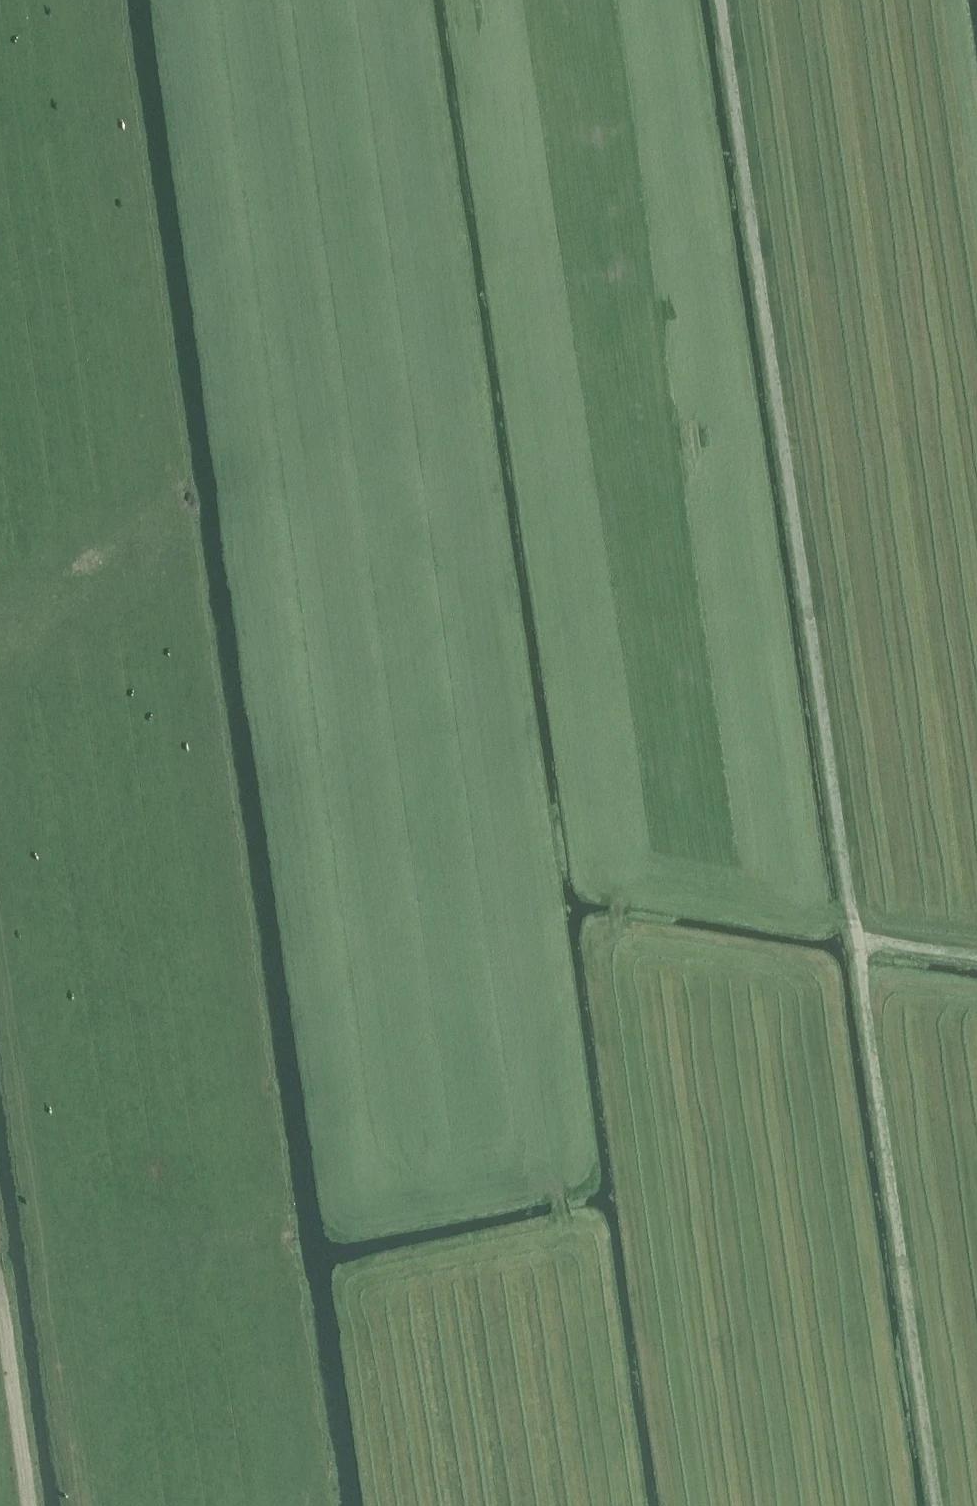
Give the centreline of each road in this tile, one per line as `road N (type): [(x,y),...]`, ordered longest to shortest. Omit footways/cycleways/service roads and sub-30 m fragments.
road 1 (track): [(726,0),(937,1505)]

